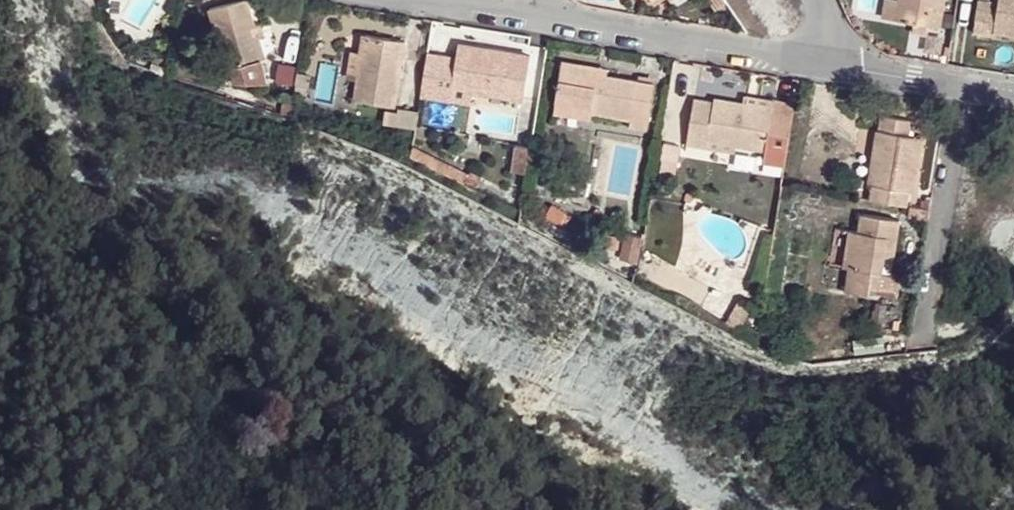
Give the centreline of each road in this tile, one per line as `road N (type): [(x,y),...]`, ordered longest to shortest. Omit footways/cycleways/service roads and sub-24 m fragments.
road 1 (residential): [(558,17),(840,61)]
road 2 (residential): [(964,81),(922,346)]
road 3 (residential): [(840,61),(964,81)]

